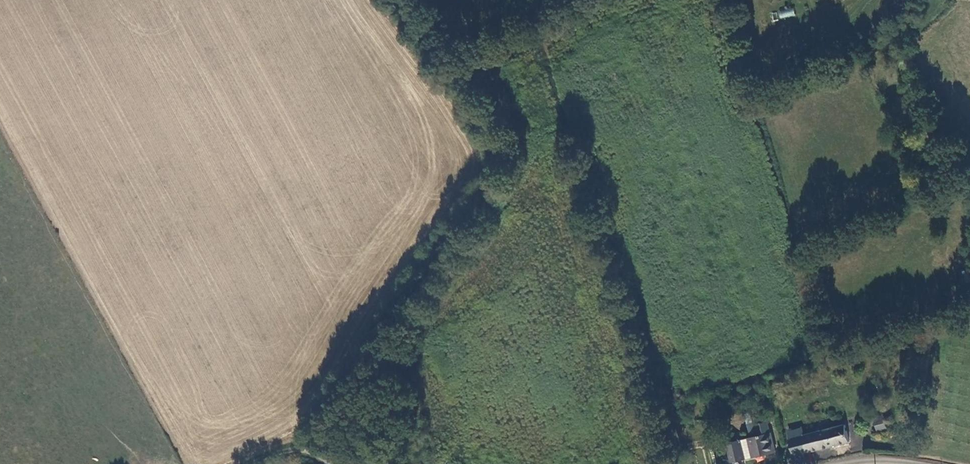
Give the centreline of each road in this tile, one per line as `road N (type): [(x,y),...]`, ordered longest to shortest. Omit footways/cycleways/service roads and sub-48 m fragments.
road 1 (track): [(333,463),(314,449),(508,161),(404,0)]

